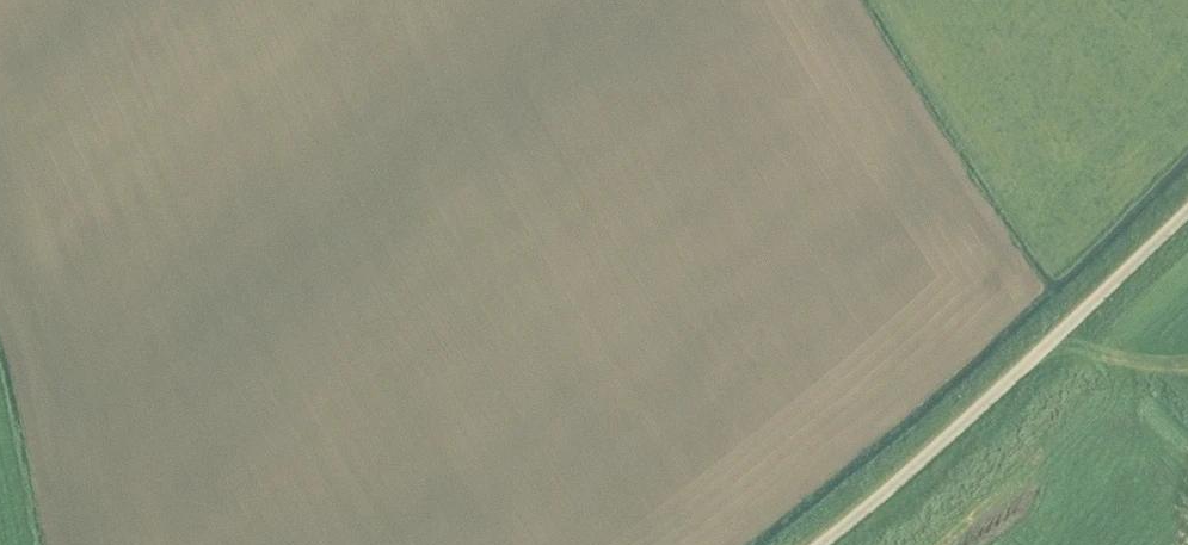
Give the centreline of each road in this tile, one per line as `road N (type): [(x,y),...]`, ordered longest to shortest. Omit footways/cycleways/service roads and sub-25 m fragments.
road 1 (unclassified): [(777,544),(1059,296),(1187,164)]

